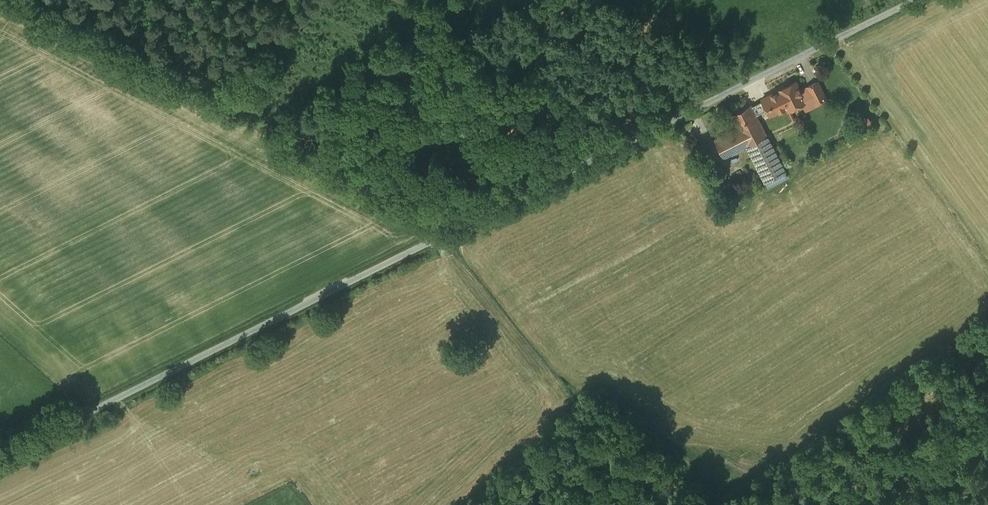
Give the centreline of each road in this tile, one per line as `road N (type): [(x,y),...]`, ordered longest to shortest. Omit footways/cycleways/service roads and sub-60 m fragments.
road 1 (unclassified): [(0,457),(915,0)]
road 2 (track): [(640,138),(398,0)]

